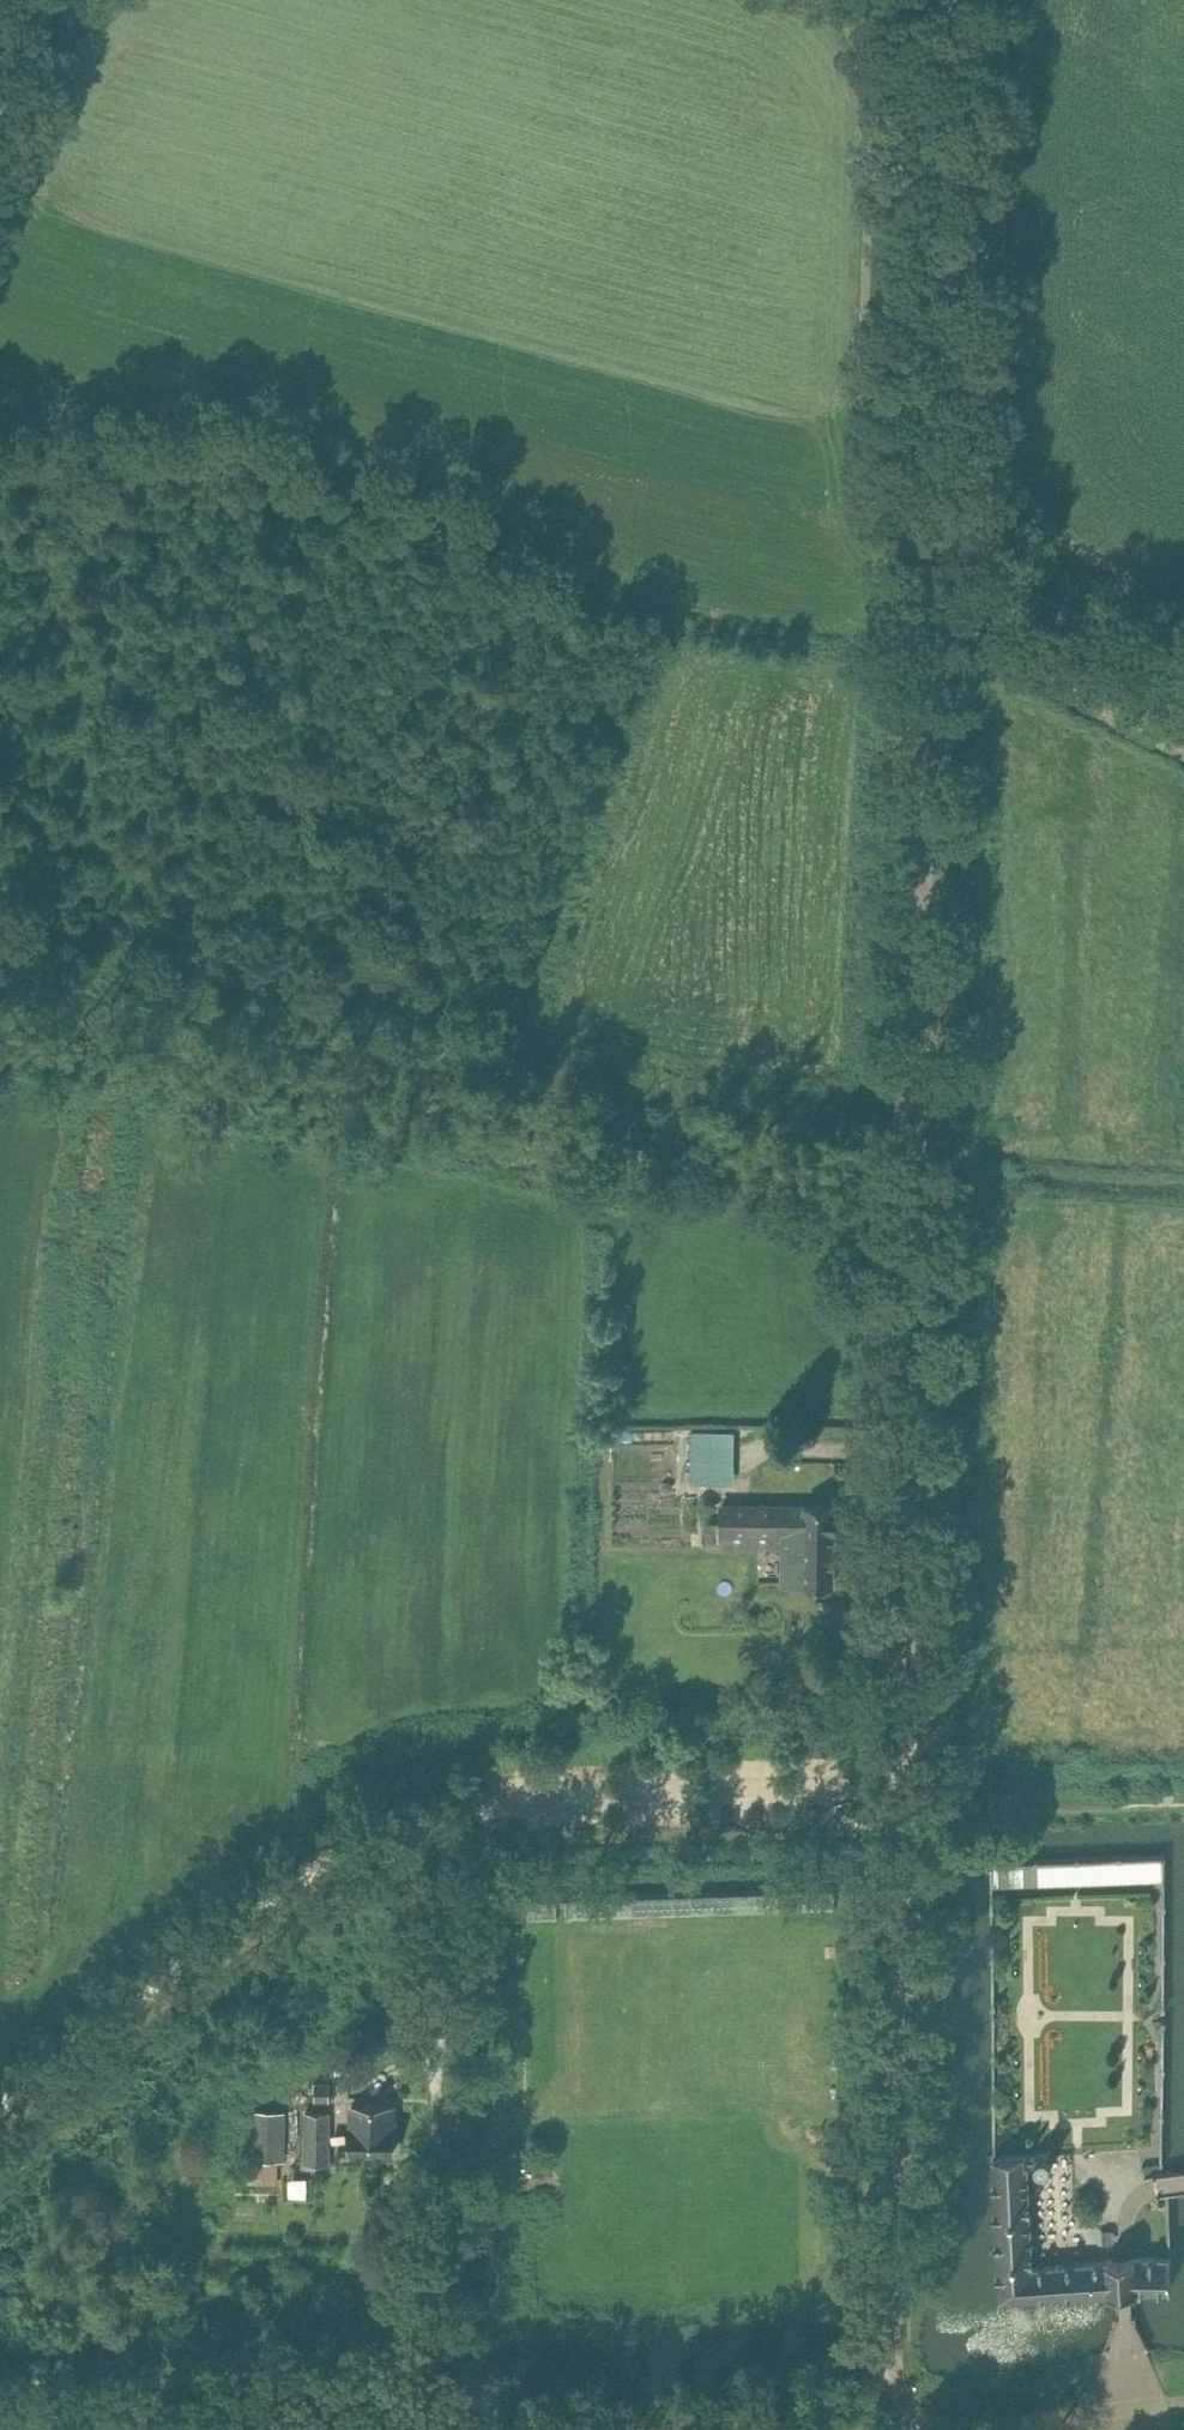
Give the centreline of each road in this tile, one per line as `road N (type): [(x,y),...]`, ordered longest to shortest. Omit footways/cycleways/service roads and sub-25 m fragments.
road 1 (secondary): [(1183,683),(959,570),(934,520),(927,461),(935,0)]
road 2 (track): [(414,2372),(432,2284),(446,1824)]

